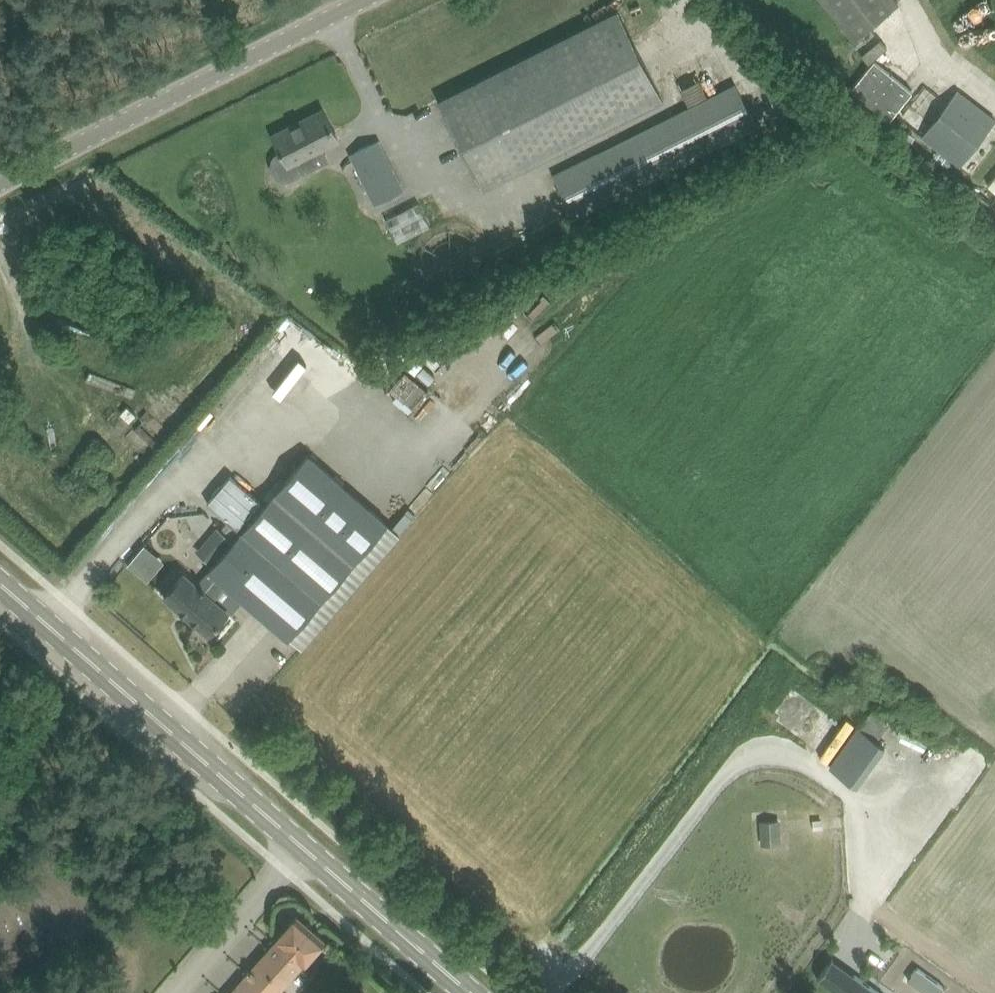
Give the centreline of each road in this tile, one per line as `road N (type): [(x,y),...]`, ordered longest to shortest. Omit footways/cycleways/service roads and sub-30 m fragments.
road 1 (primary): [(474,992),(0,579)]
road 2 (unclassified): [(0,182),(364,0)]

